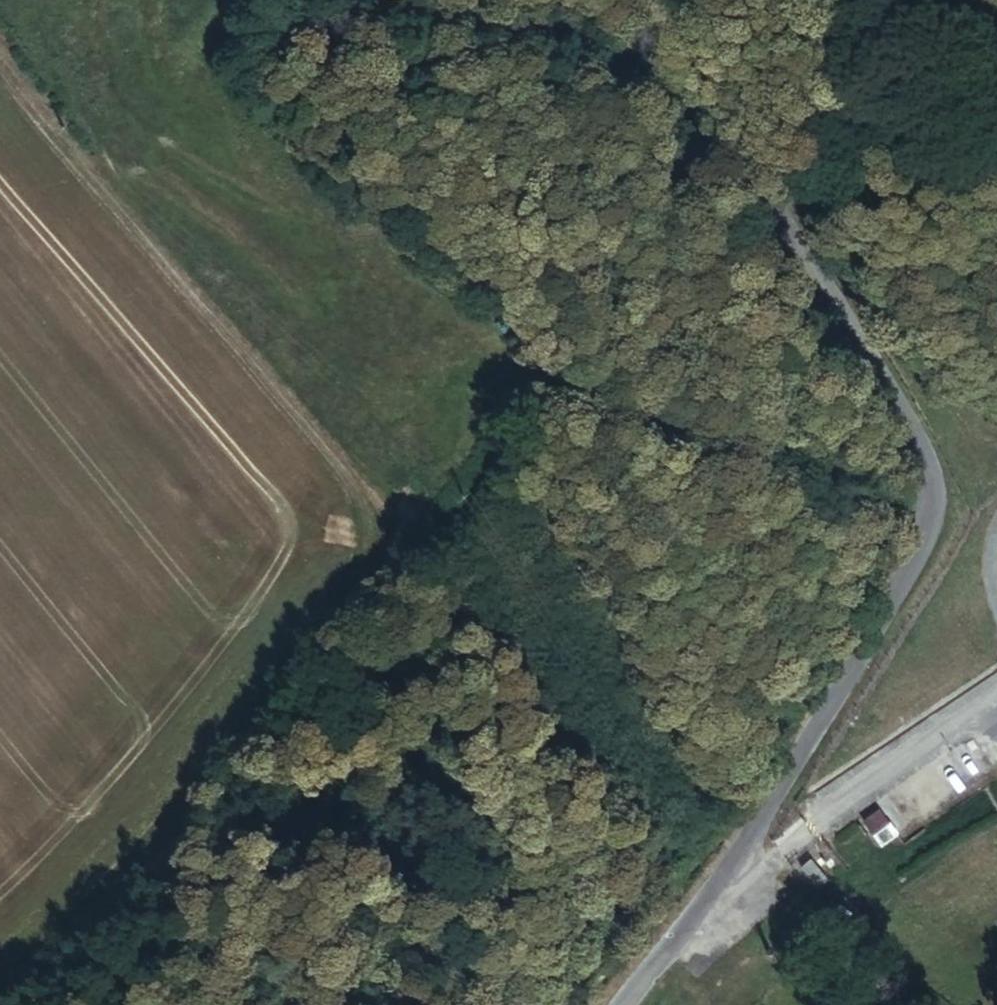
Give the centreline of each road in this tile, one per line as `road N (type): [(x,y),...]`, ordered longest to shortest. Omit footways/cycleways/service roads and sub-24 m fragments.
road 1 (unclassified): [(629,1004),(732,868),(928,541),(934,496),(919,451),(666,0)]

